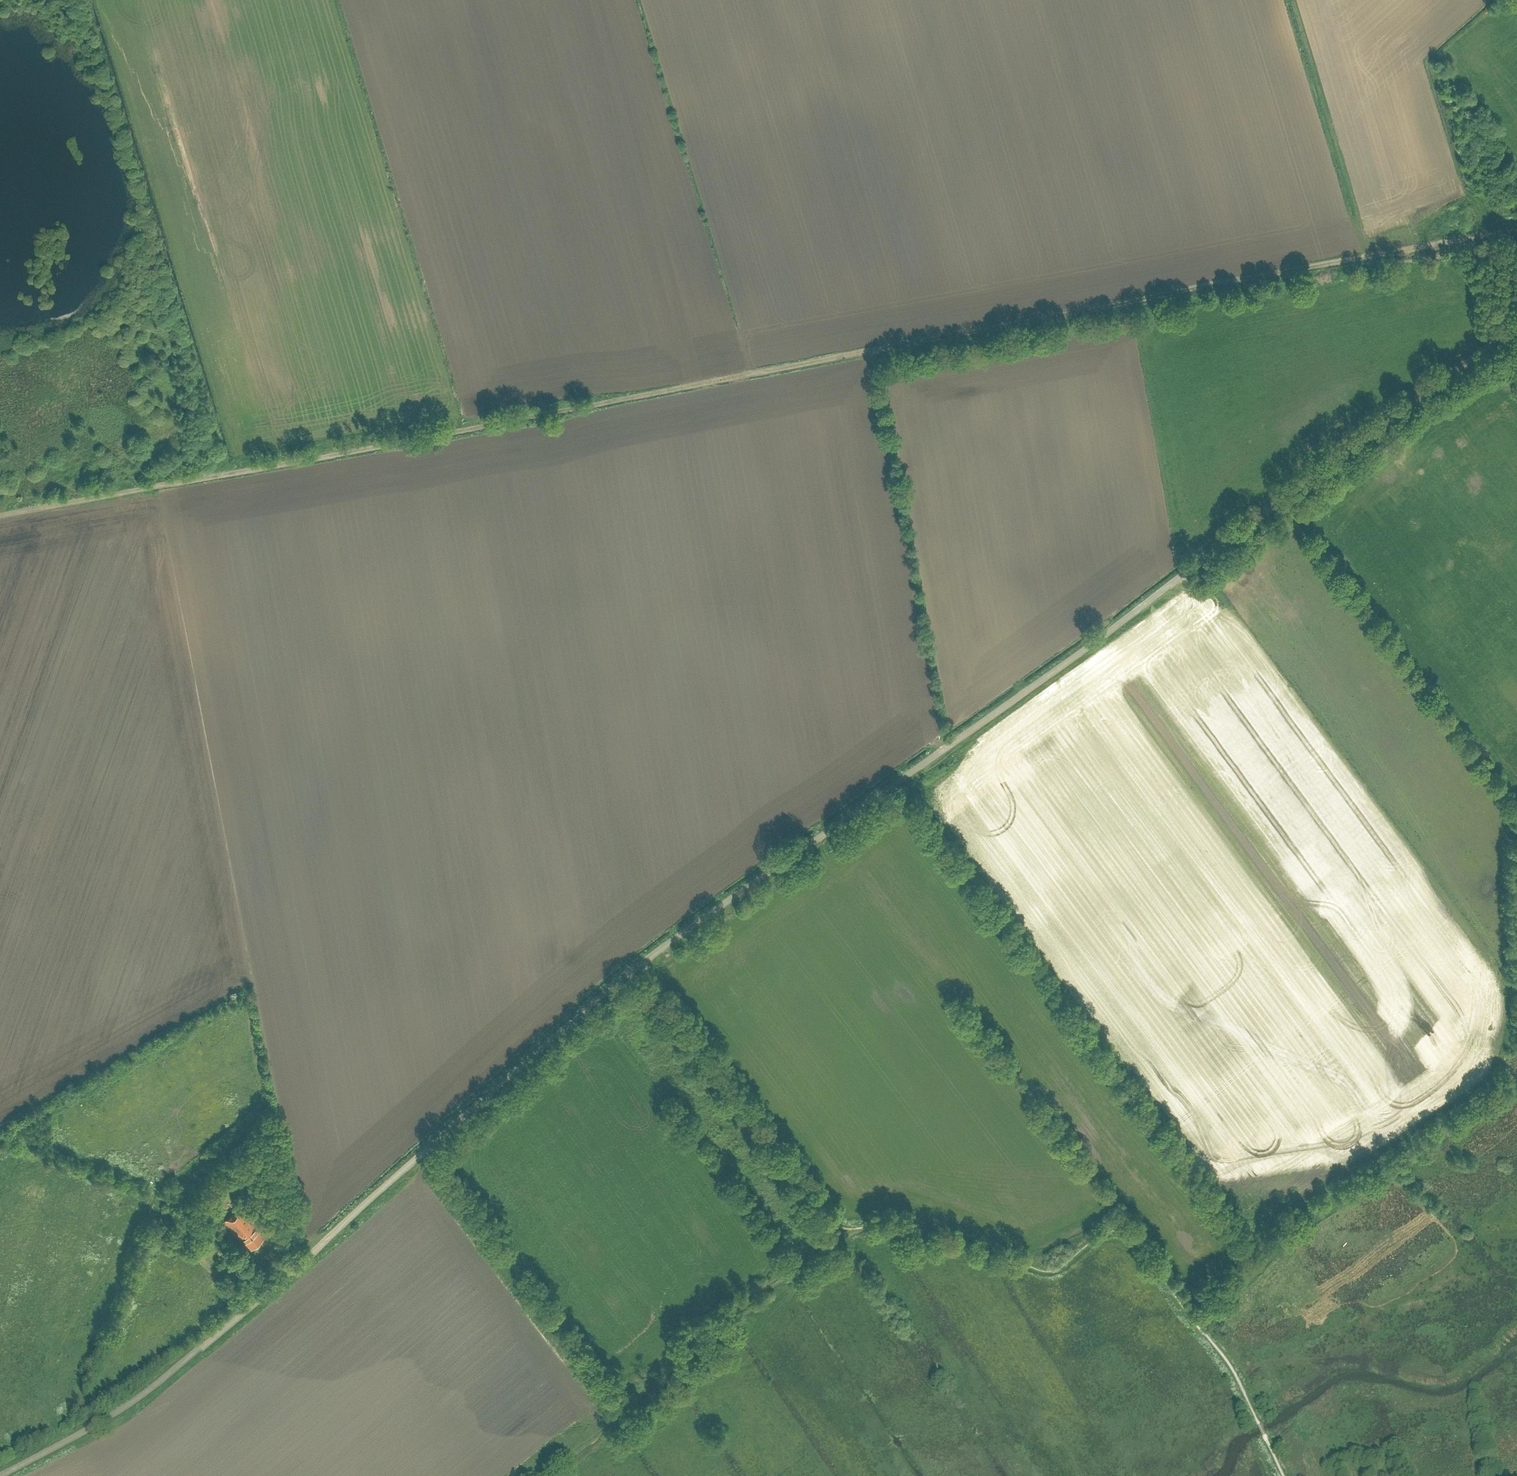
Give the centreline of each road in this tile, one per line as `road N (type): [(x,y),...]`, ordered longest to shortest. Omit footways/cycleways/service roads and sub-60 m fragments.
road 1 (unclassified): [(0,1475),(161,1382),(642,962),(1516,324)]
road 2 (track): [(1516,233),(0,514)]
road 3 (track): [(842,1228),(758,1289),(544,1475)]

